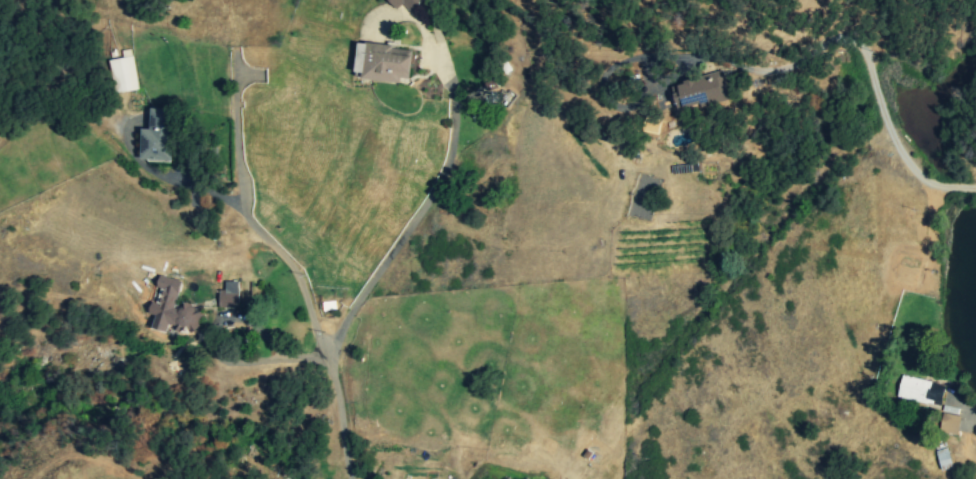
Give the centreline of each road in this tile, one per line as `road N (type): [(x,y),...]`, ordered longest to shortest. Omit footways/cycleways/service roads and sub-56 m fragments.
road 1 (residential): [(975,191),(942,188),(907,165),(866,73)]

